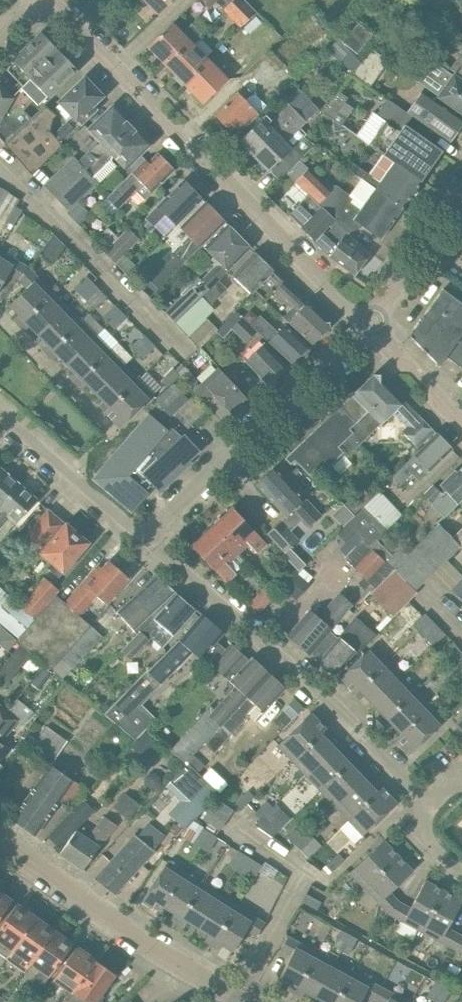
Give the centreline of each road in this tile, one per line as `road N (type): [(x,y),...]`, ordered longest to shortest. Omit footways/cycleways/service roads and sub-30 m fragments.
road 1 (residential): [(362,325),(50,0)]
road 2 (residential): [(426,804),(292,665),(152,550)]
road 3 (residential): [(152,550),(362,325)]
road 4 (residential): [(244,1001),(0,840)]
road 5 (residential): [(183,350),(0,165)]
road 6 (residential): [(152,550),(0,417)]
road 7 (residential): [(362,325),(461,222)]
road 8 (residential): [(461,426),(362,325)]

